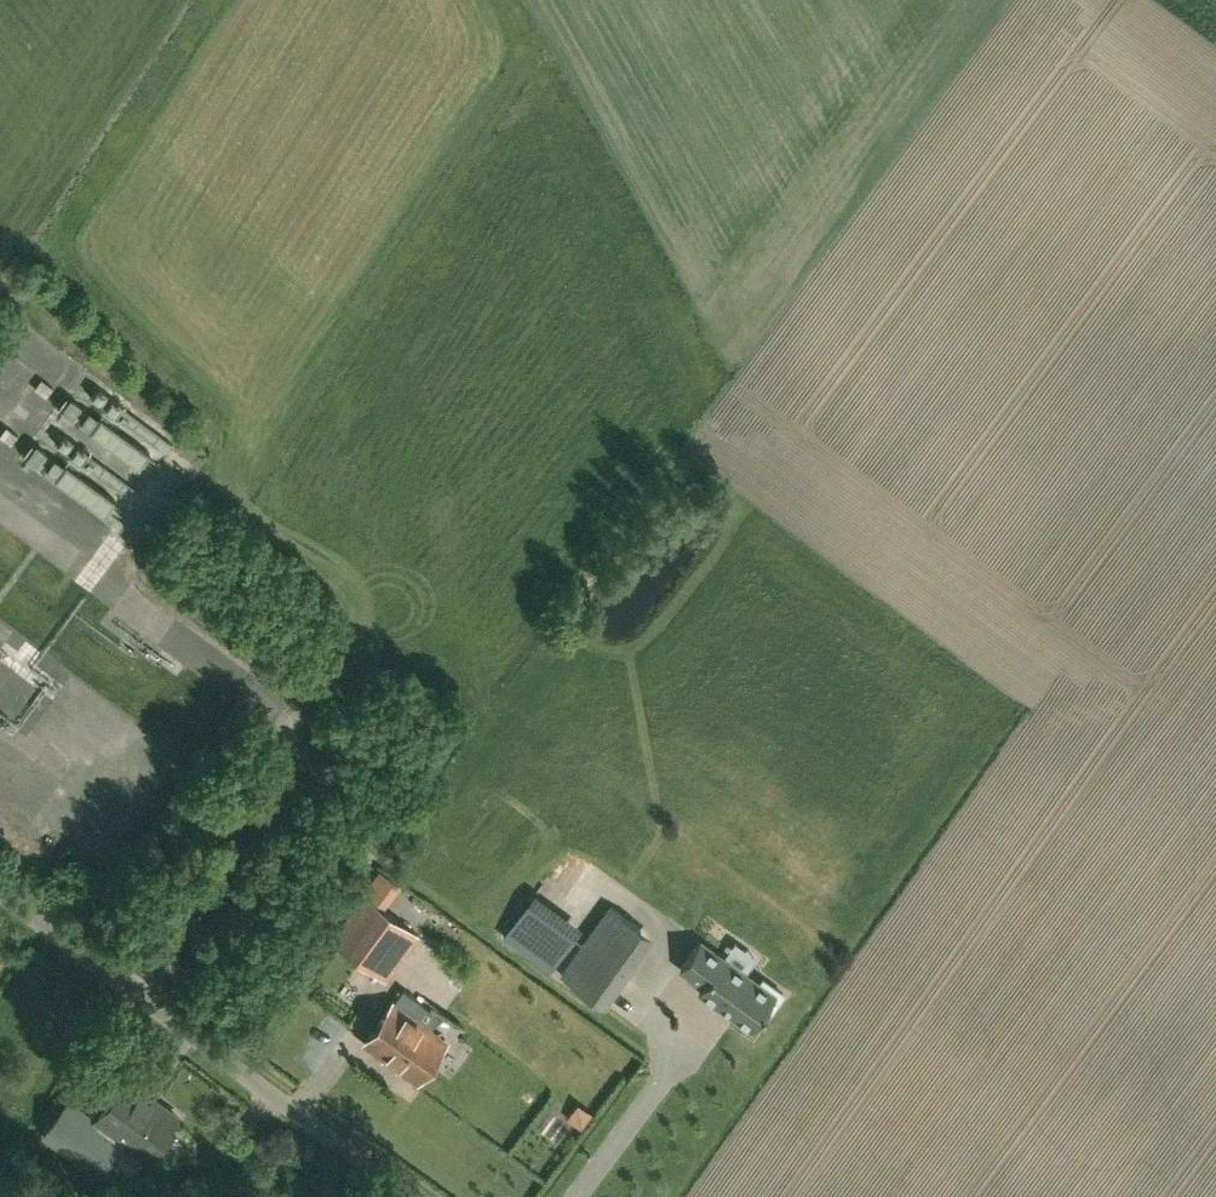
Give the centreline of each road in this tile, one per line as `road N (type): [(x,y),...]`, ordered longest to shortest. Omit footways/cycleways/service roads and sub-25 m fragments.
road 1 (unclassified): [(418,1196),(0,893)]

